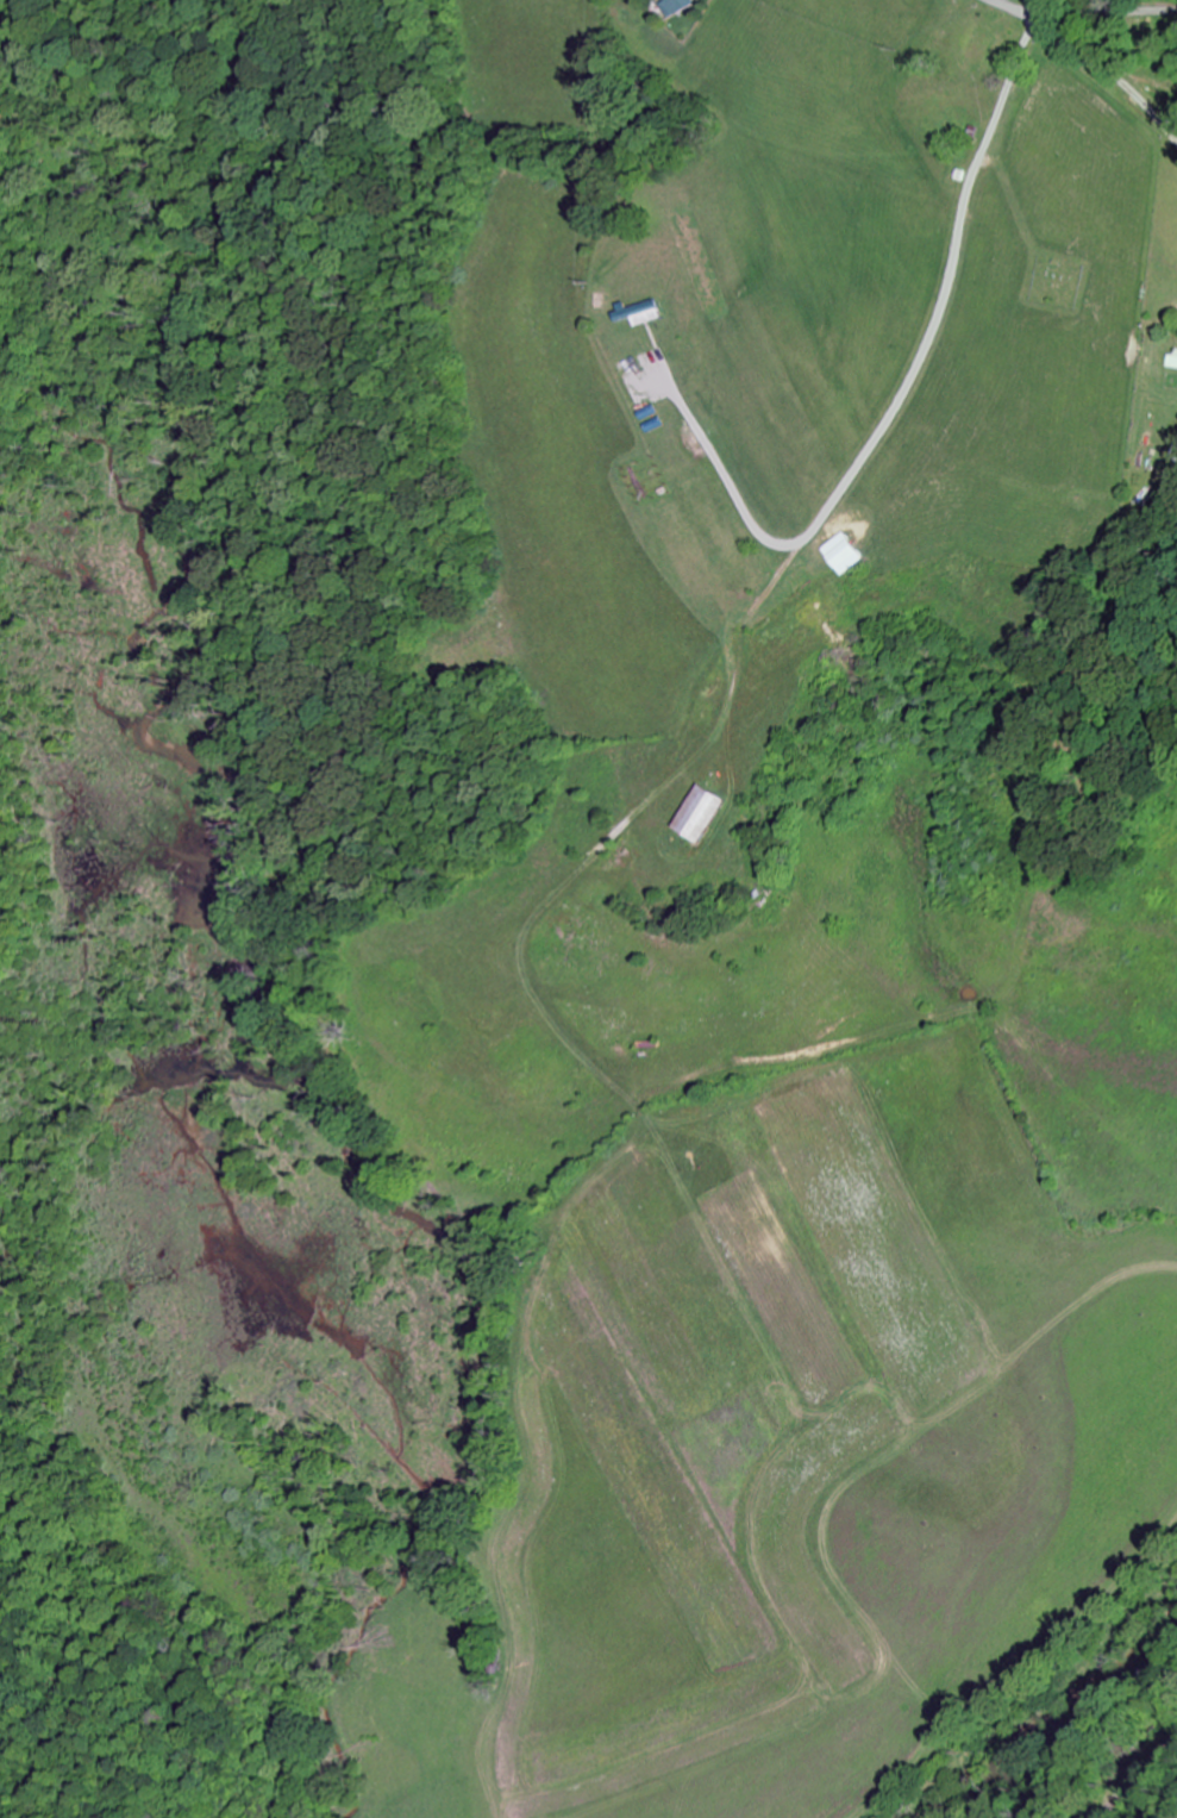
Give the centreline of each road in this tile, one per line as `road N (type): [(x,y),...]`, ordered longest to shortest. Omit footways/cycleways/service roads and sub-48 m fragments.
road 1 (residential): [(990,0),(1031,14),(1176,13)]

